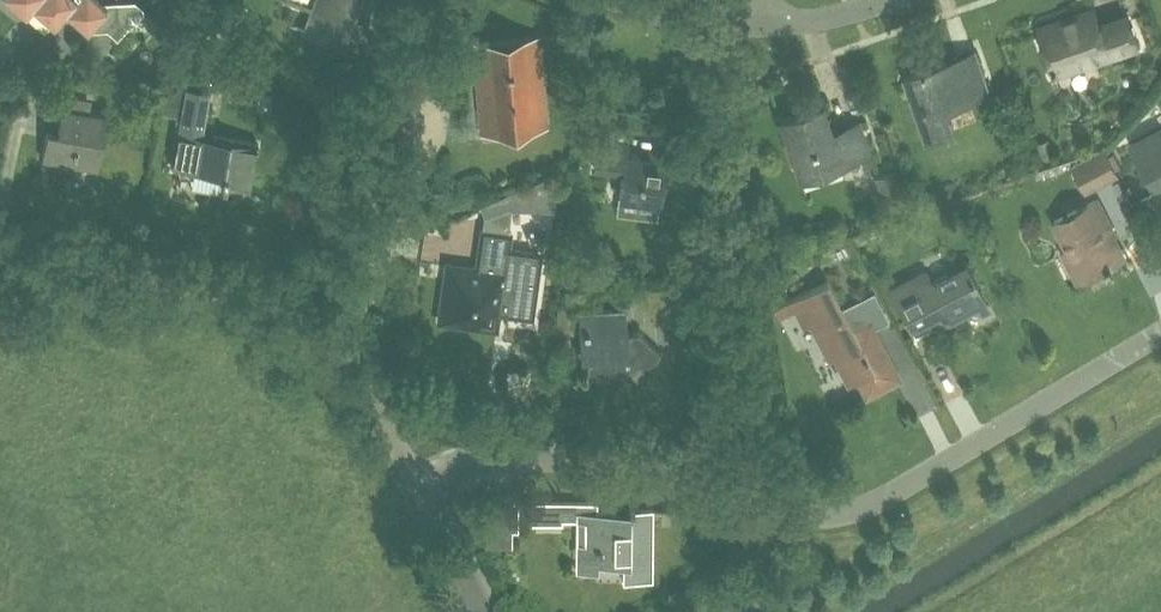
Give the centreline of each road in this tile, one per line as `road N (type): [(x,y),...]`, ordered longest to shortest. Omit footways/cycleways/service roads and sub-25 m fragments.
road 1 (residential): [(423,490),(442,469),(483,458),(674,462),(759,505),(803,516),(868,509),(1160,334)]
road 2 (residential): [(423,490),(369,393),(307,343),(202,296),(0,255)]
road 3 (residential): [(764,26),(673,19),(614,0)]
road 4 (residential): [(486,611),(423,490)]
road 5 (unclassified): [(764,26),(889,0)]

